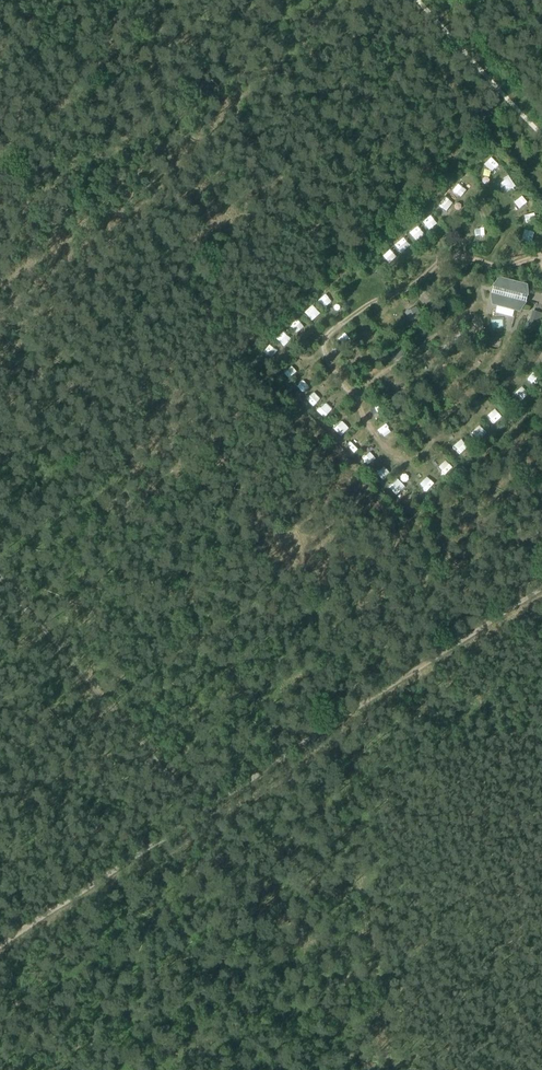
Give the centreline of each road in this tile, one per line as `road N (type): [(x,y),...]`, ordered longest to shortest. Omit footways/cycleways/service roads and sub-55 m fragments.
road 1 (track): [(205,813),(541,593)]
road 2 (track): [(205,813),(0,576)]
road 3 (track): [(0,953),(205,813)]

